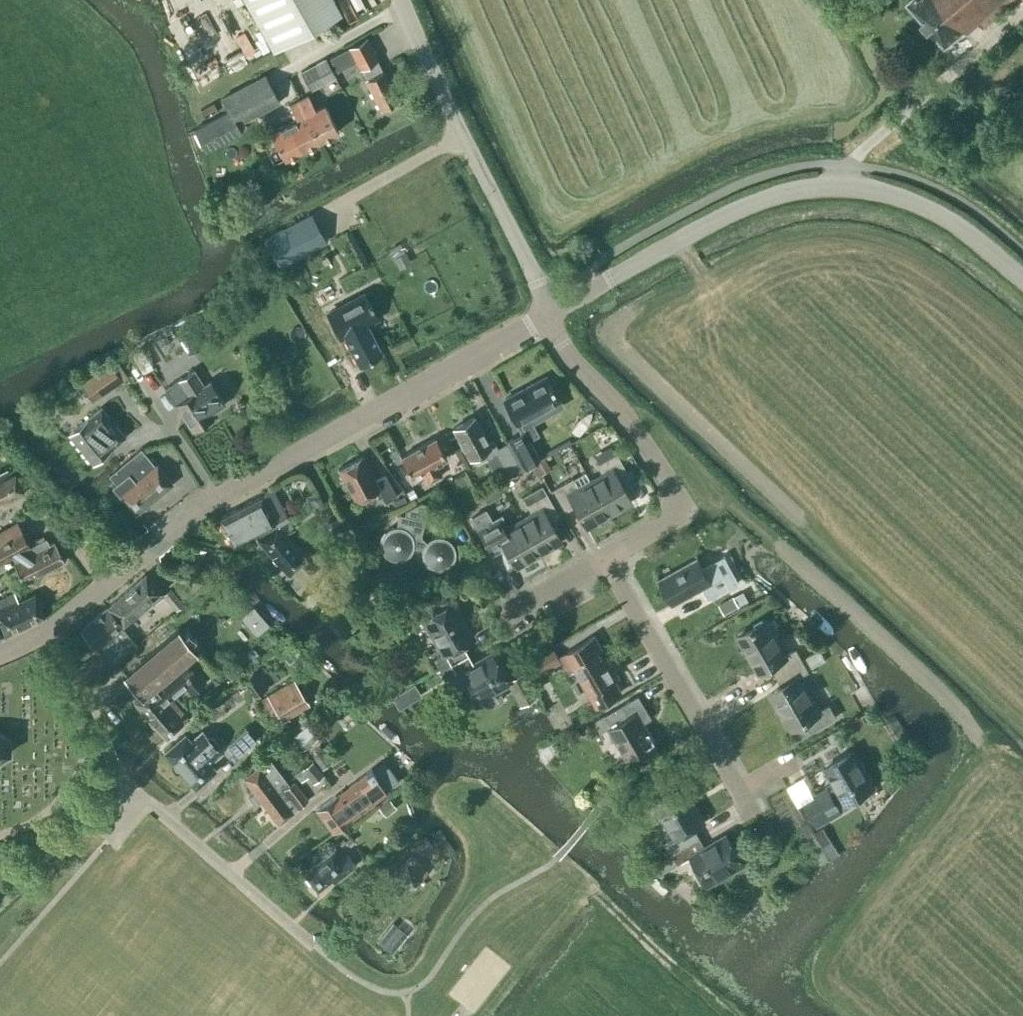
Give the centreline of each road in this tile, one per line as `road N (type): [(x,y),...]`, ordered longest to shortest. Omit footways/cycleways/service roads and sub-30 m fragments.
road 1 (tertiary): [(44,632),(219,499),(549,316)]
road 2 (tertiary): [(1022,281),(975,240),(907,200),(840,188),(775,197),(581,295)]
road 3 (unclassified): [(549,316),(403,0)]
road 4 (residential): [(606,560),(683,506),(623,410),(575,366),(549,316)]
road 5 (residential): [(750,812),(606,560)]
road 6 (residential): [(137,809),(44,632)]

